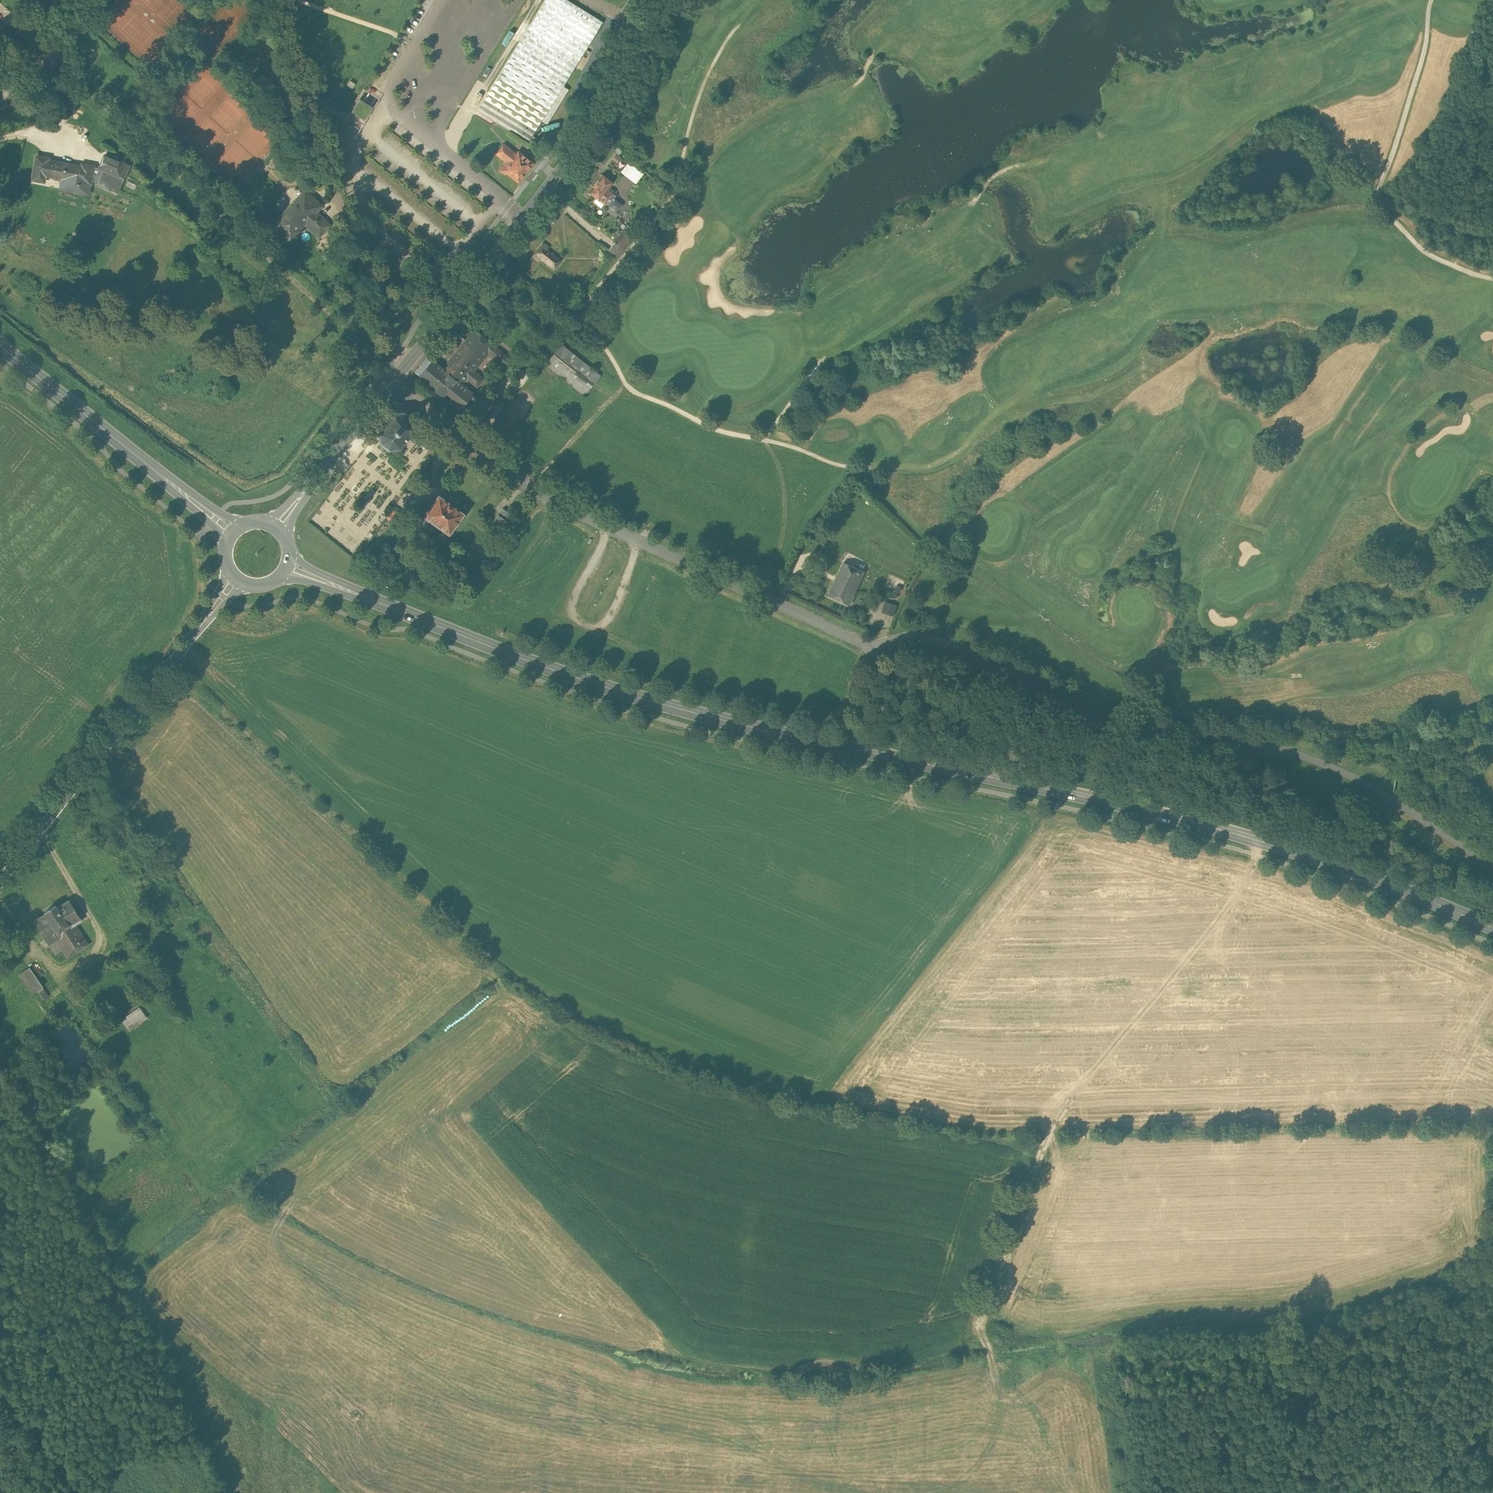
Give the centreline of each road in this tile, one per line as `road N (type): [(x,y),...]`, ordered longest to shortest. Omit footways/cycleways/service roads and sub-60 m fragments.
road 1 (primary): [(285,566),(600,684),(1207,826),(1297,851),(1492,931)]
road 2 (track): [(1267,842),(1055,1138),(1043,1214),(1066,1359)]
road 3 (residential): [(392,385),(560,495),(868,645)]
road 4 (tertiary): [(658,0),(528,215),(392,385)]
road 5 (tertiary): [(0,881),(239,577)]
road 6 (primary): [(0,344),(234,535)]
road 7 (tertiary): [(392,385),(277,532)]

